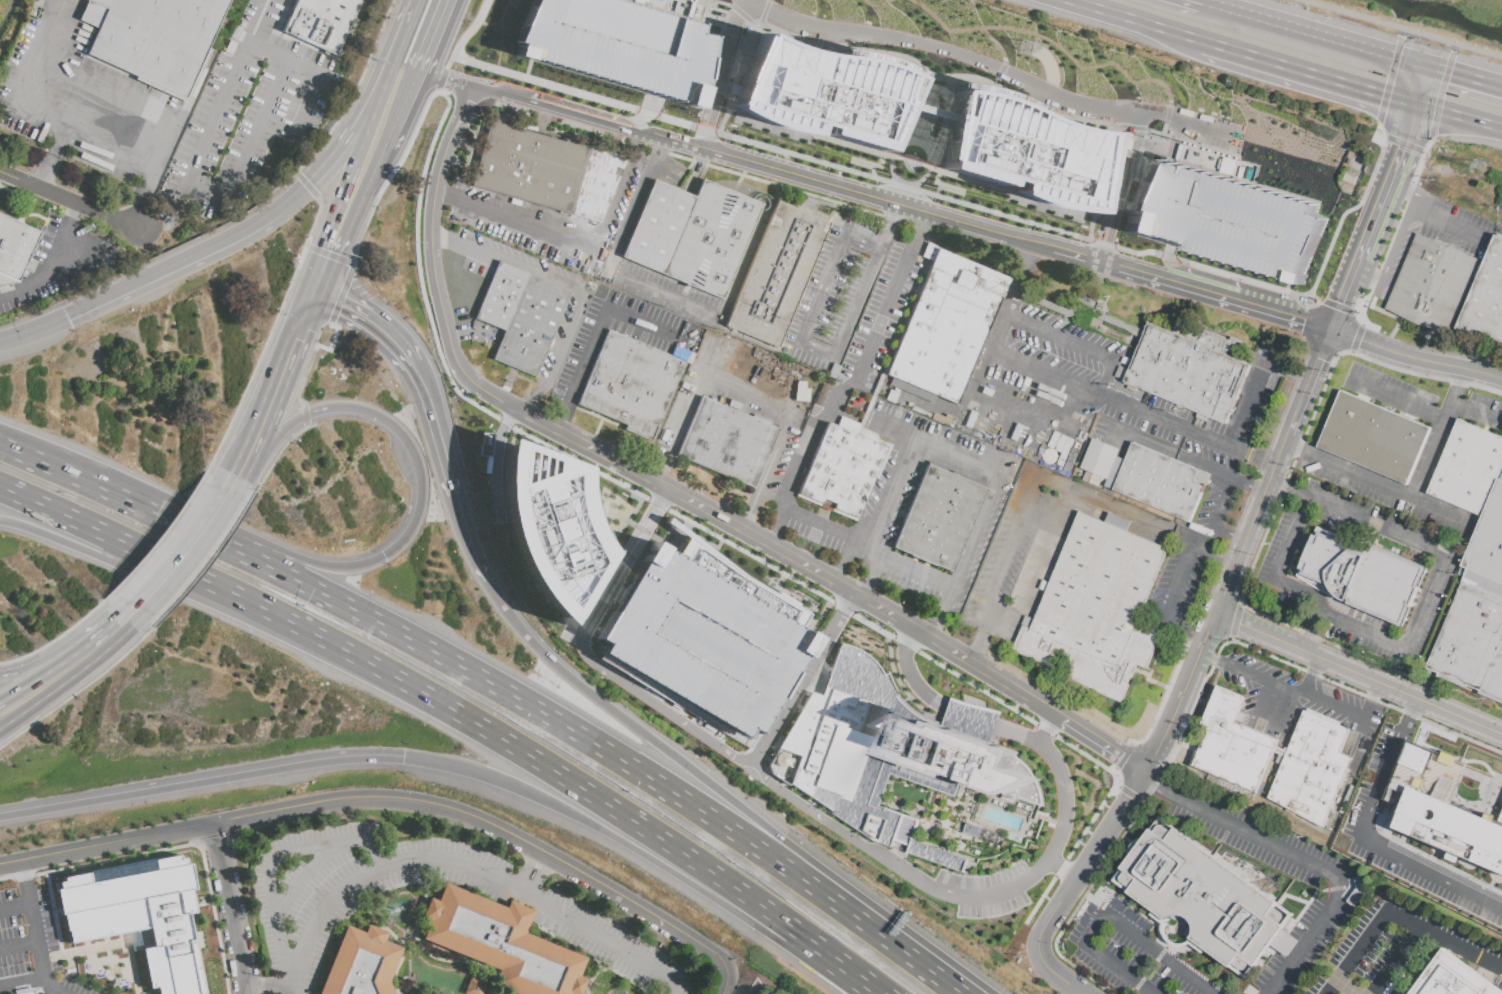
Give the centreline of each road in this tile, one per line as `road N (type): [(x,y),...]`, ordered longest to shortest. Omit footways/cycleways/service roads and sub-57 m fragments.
road 1 (residential): [(469,91),(433,189),(430,234),(443,321),(465,376),(547,429),(822,576),(1147,774)]
road 2 (motorway): [(0,487),(456,712),(692,860),(797,940)]
road 3 (motorway): [(810,878),(395,632),(0,447)]
road 4 (tertiary): [(717,953),(490,824),(390,797),(353,797),(0,864)]
road 5 (residential): [(641,137),(1335,330)]
road 6 (motorway): [(810,878),(778,837),(545,656),(488,579)]
road 7 (motorway): [(403,758),(520,789),(797,940)]
road 8 (motorway): [(0,816),(304,764),(403,758)]
road 9 (motorway): [(328,410),(378,416),(414,450),(424,494),(411,536),(388,559),(354,570),(228,548)]
road 10 (residential): [(1335,330),(1221,614)]
road 11 (residential): [(1221,614),(1501,734)]
road 12 (motorway): [(304,183),(261,220),(66,315)]
road 13 (trunk): [(1427,66),(1203,2)]
road 14 (residential): [(419,74),(641,137)]
road 15 (residential): [(1147,774),(1043,937),(1041,959),(1049,969)]
road 16 (trunk): [(1197,40),(1415,104)]
road 17 (trunk): [(238,477),(316,292)]
road 18 (motorway): [(966,993),(810,878)]
road 19 (trunk): [(129,623),(215,519),(238,477)]
road 20 (residential): [(1221,614),(1147,774)]
road 21 (residential): [(1335,330),(1387,352),(1501,379)]
road 22 (residential): [(248,993),(218,822)]
road 23 (residential): [(1415,104),(1361,259)]
road 24 (trunk): [(316,292),(372,144)]
road 25 (trunk): [(0,714),(129,623)]
road 26 (residential): [(0,171),(143,230)]
road 27 (motorway): [(456,498),(415,361)]
road 28 (trunk): [(1061,0),(1197,40)]
road 29 (motorway): [(0,522),(138,553)]
road 30 (motorway): [(129,623),(49,665),(0,677)]
road 31 (motorway): [(415,361),(374,319),(316,292)]

